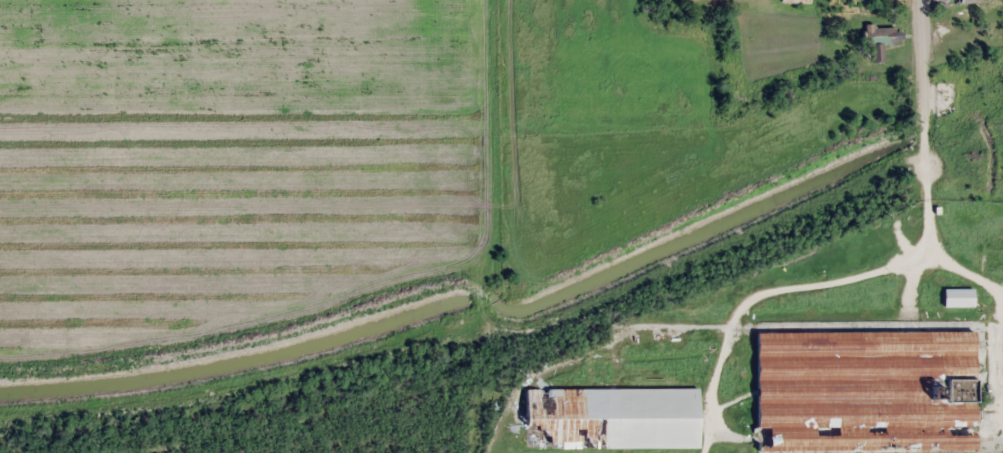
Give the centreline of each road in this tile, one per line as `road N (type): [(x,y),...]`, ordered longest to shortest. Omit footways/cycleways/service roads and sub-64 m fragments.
road 1 (residential): [(922,126),(920,0)]

